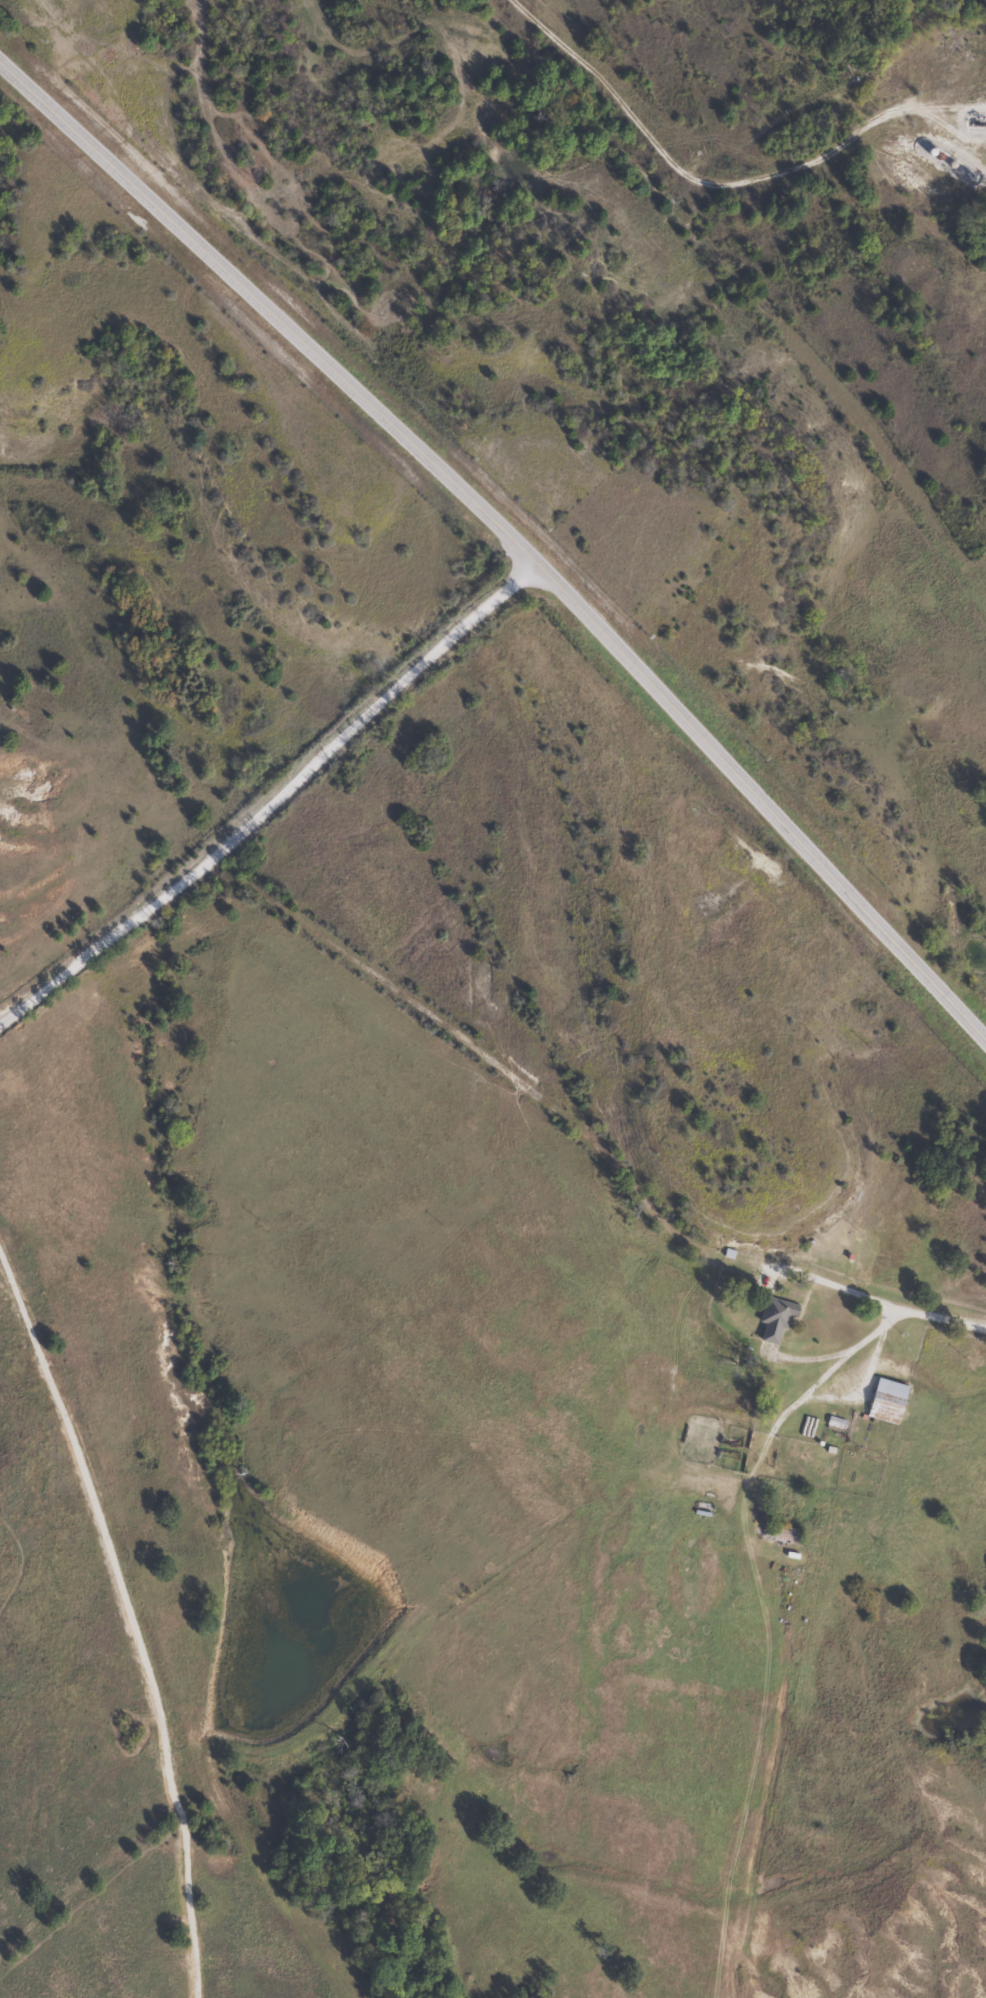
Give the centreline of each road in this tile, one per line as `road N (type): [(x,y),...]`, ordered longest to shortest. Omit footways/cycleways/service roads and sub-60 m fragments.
road 1 (secondary): [(0,63),(583,613),(985,1044)]
road 2 (residential): [(0,1023),(216,860),(536,567)]
road 3 (residential): [(985,1320),(717,1260)]

